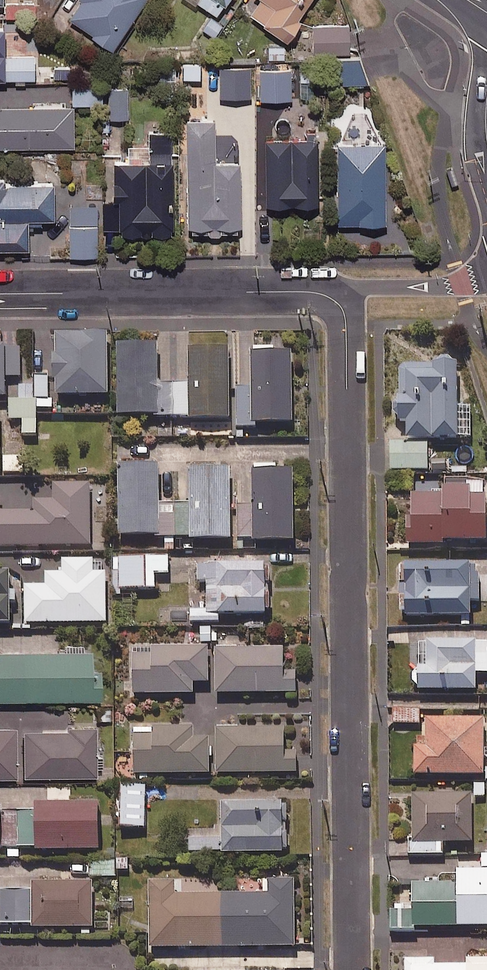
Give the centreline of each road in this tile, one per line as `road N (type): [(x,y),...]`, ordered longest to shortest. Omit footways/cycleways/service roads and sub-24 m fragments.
road 1 (residential): [(335,301),(345,316),(352,969)]
road 2 (residential): [(335,301),(304,291),(0,294)]
road 3 (residential): [(335,301),(367,287),(461,285),(486,276)]

